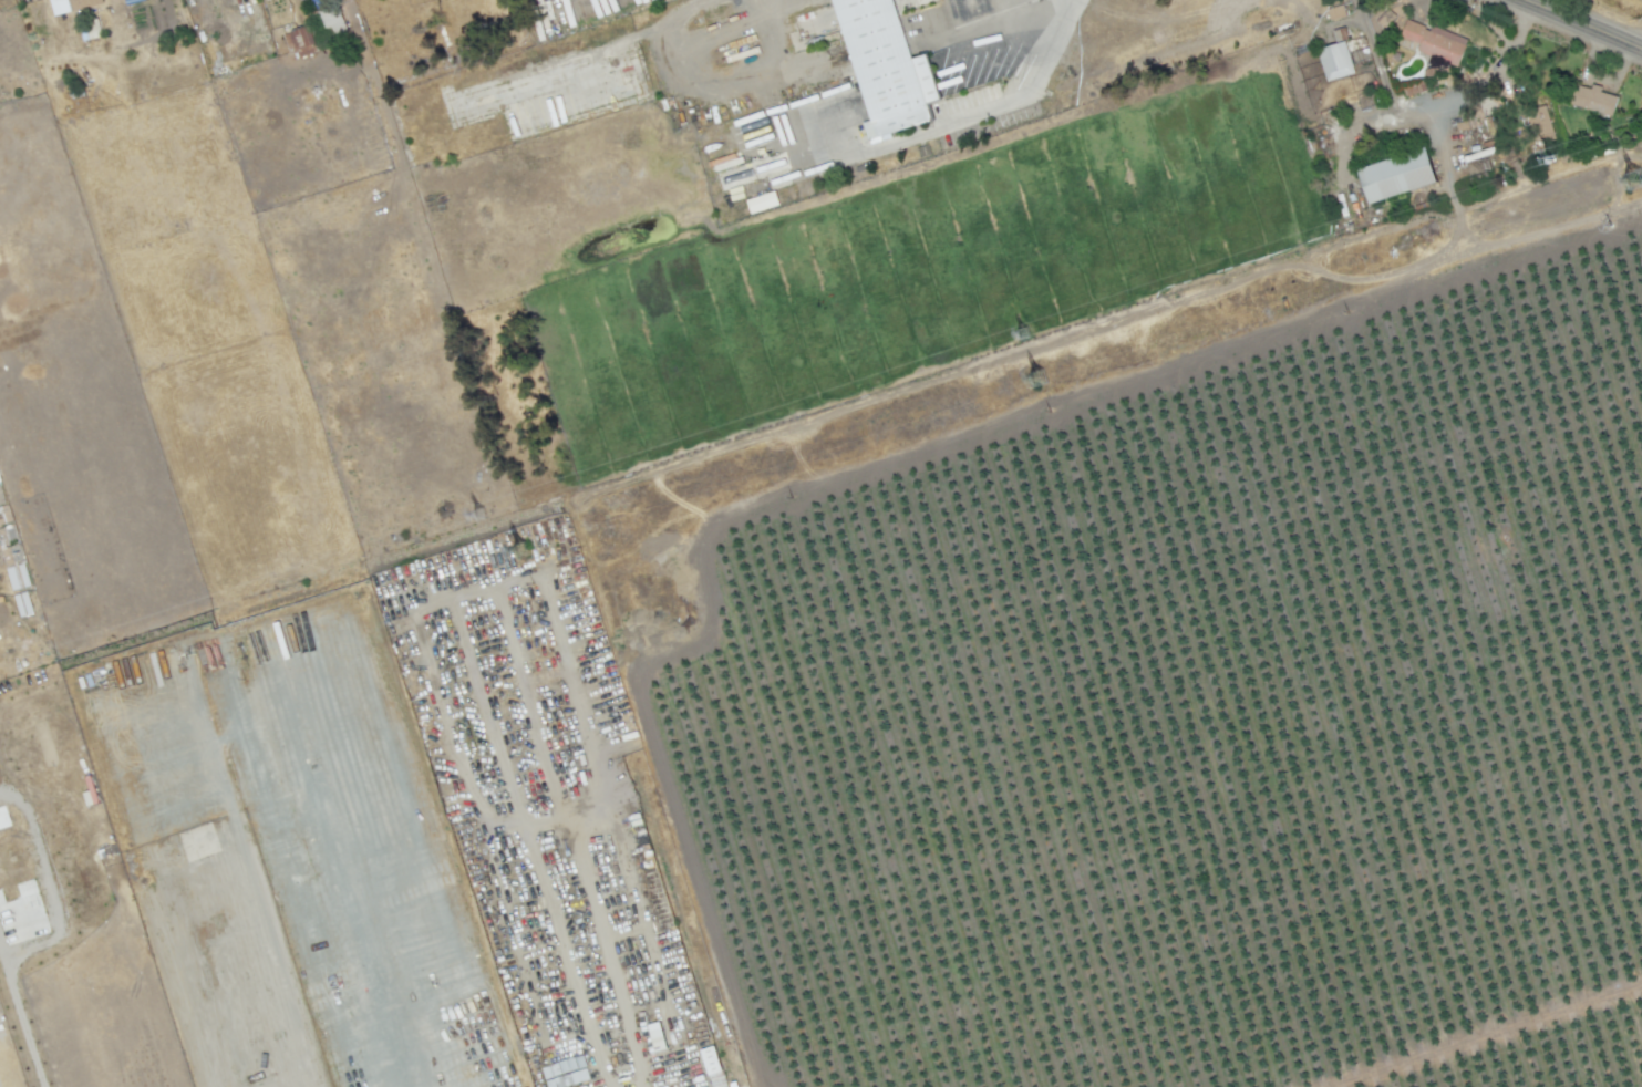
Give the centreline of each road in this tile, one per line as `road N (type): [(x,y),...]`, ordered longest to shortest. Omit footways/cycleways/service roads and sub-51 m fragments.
road 1 (secondary): [(1523,0),(1641,53)]

